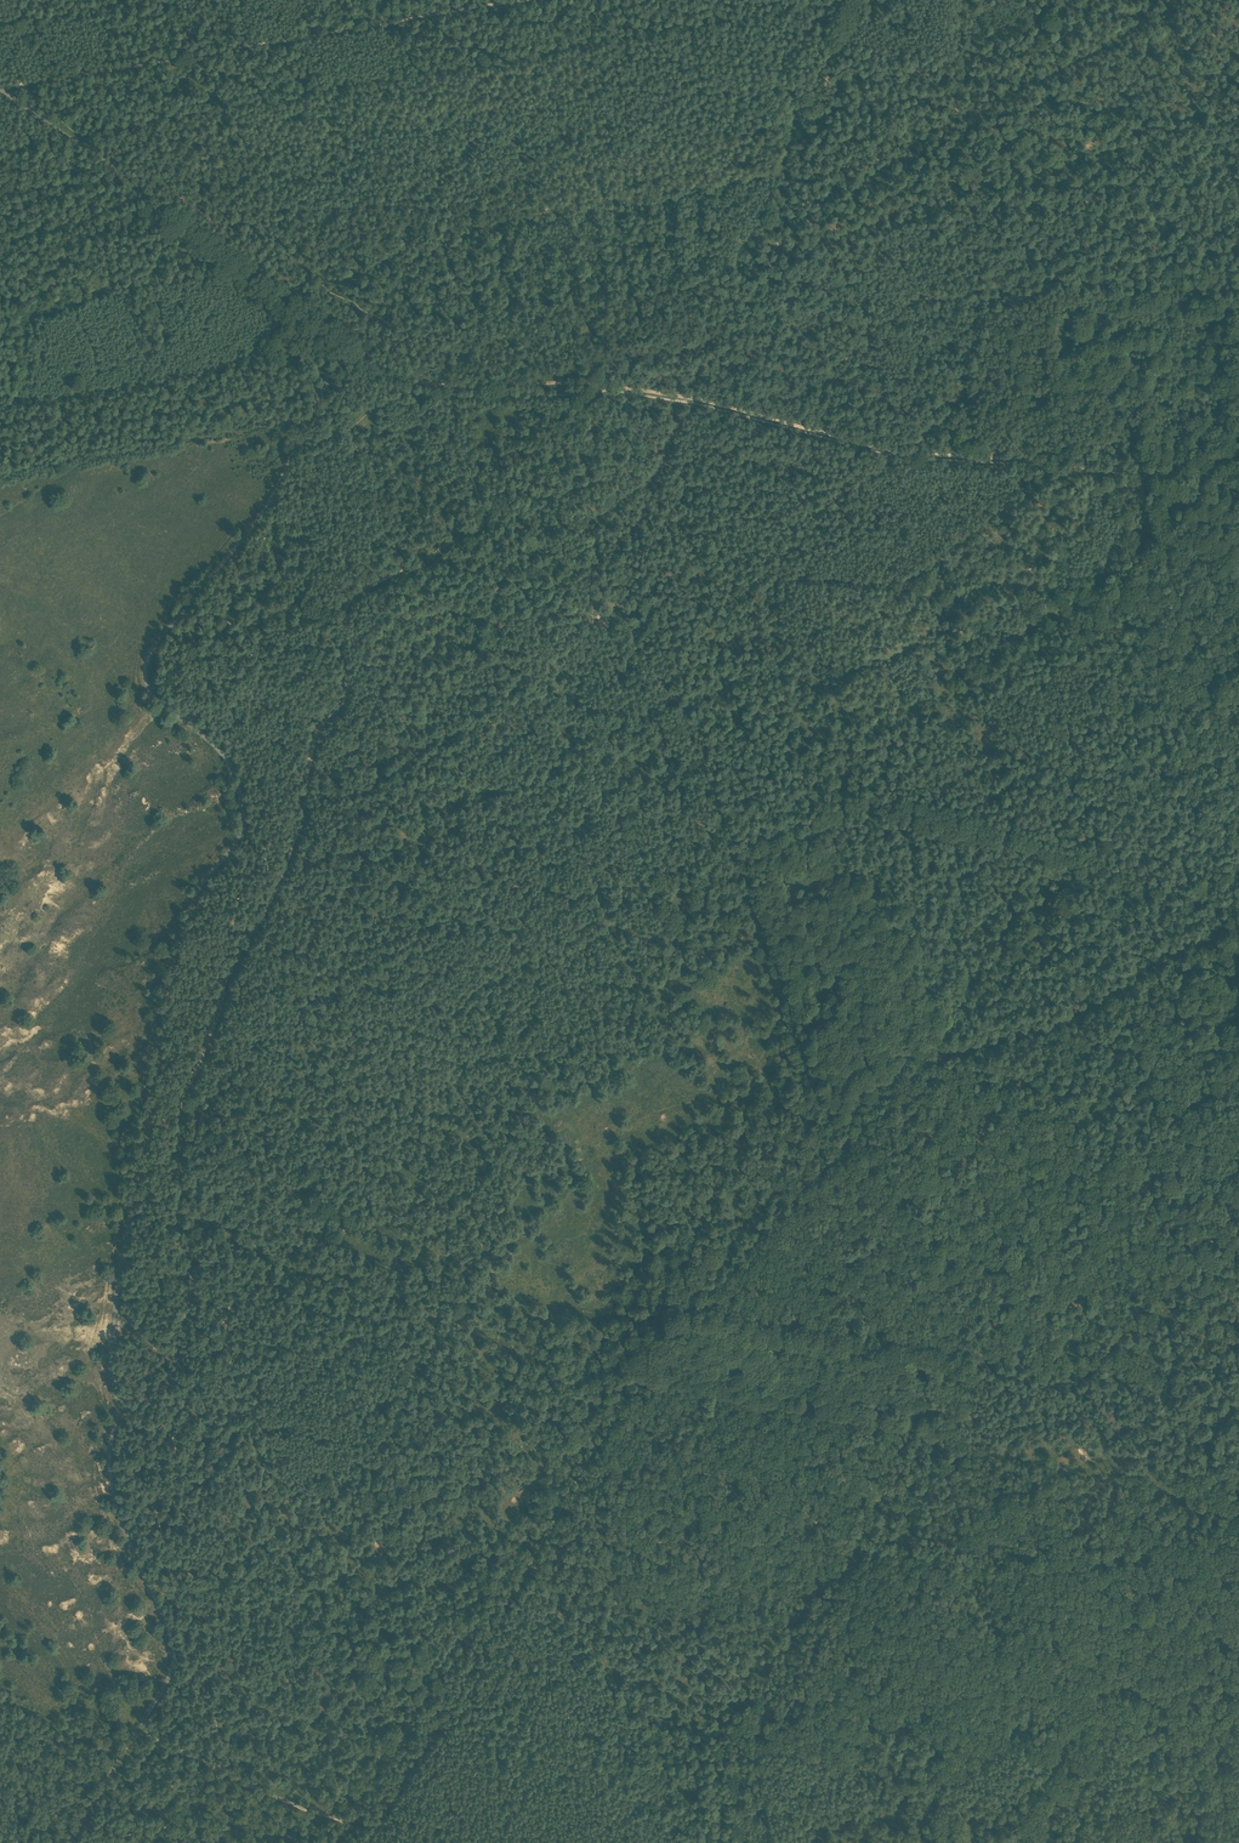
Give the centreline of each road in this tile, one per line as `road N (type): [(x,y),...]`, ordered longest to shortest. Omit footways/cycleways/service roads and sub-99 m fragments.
road 1 (track): [(68,1842),(171,1670),(171,1638),(110,1482),(116,1294),(179,945),(200,884),(235,843),(244,811),(227,762),(155,698),(146,660),(269,502),(342,347)]
road 2 (track): [(342,347),(430,384),(650,391),(902,454),(1238,484)]
road 3 (track): [(96,71),(525,0)]
road 4 (track): [(342,347),(0,89)]
road 5 (track): [(959,0),(952,92),(956,106),(968,108),(1110,43),(1153,0)]

